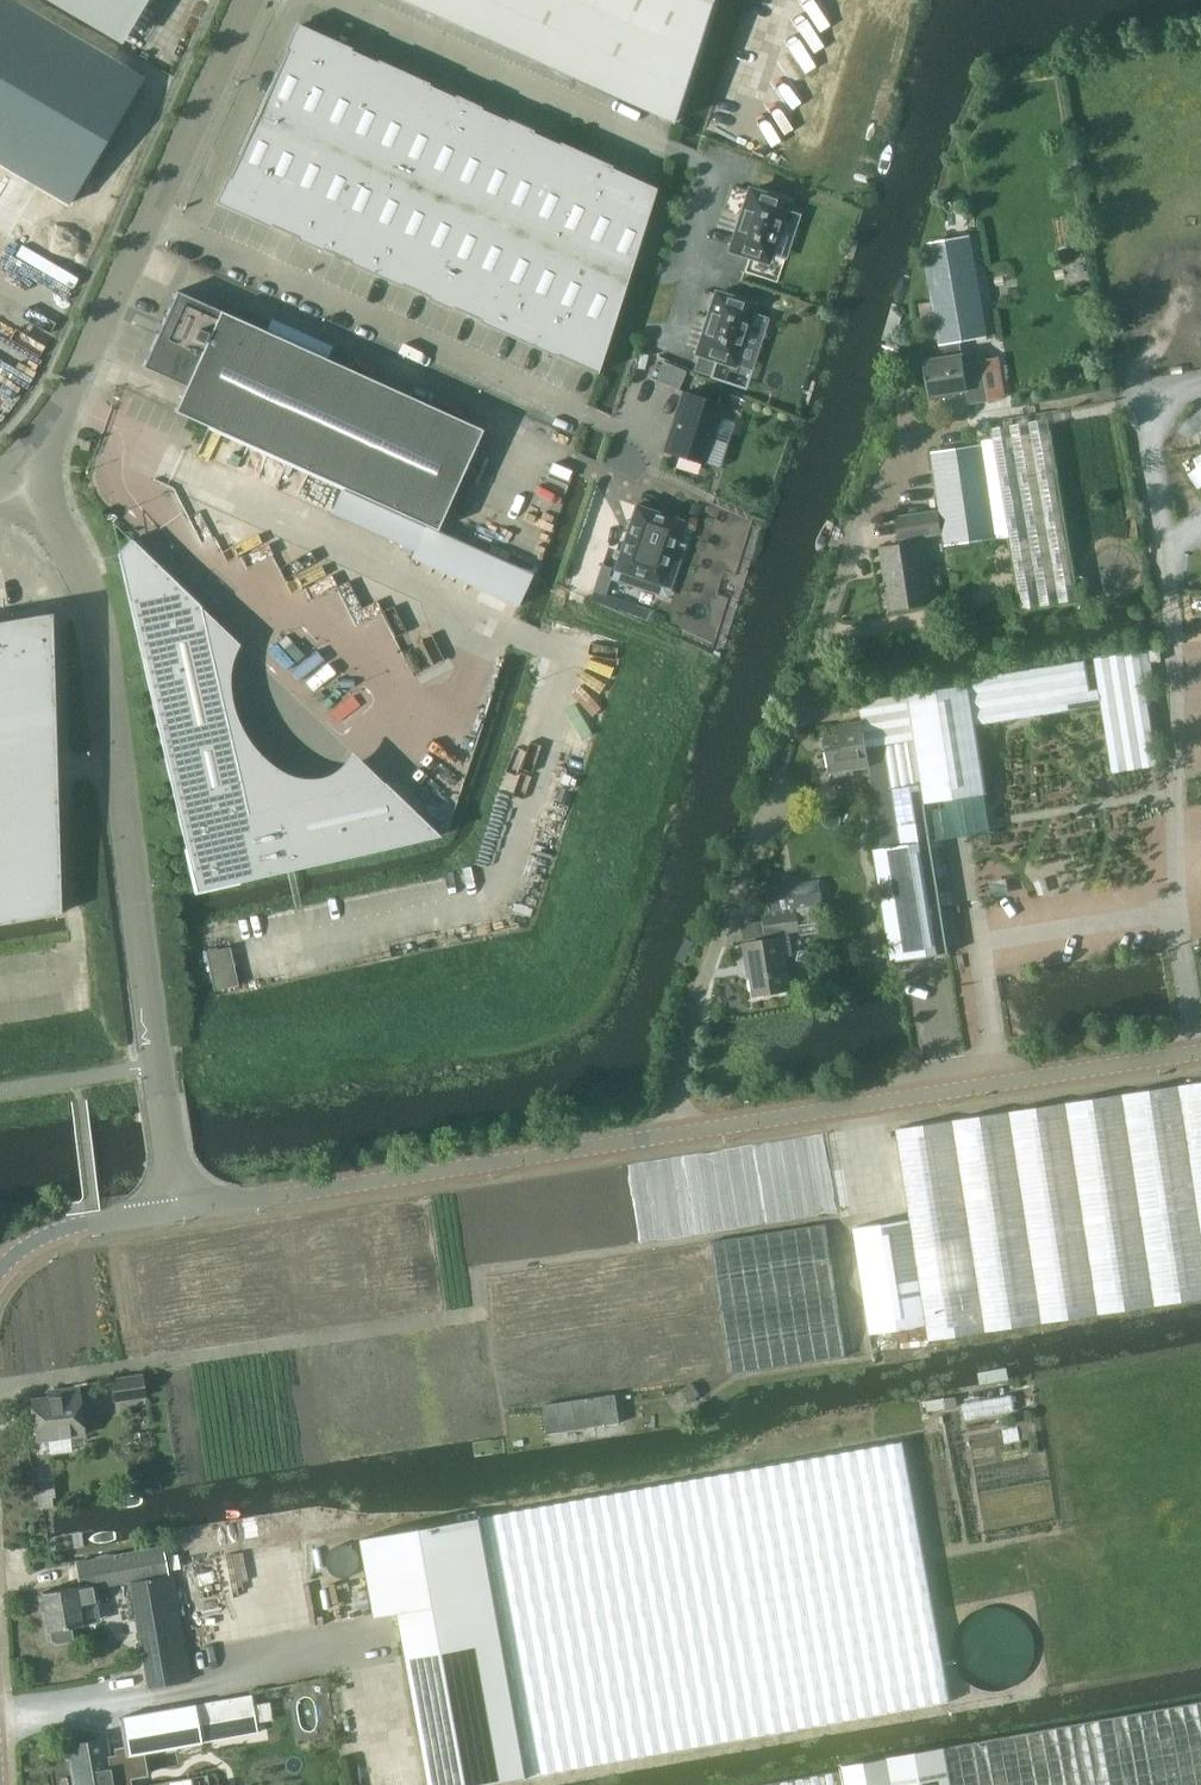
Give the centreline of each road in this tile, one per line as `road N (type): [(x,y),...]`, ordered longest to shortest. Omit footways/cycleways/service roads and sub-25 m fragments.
road 1 (unclassified): [(16,478),(76,556),(102,627),(179,1207)]
road 2 (unclassified): [(684,1129),(682,1064),(697,996),(868,509),(922,437)]
road 3 (unclassified): [(16,478),(64,412),(252,0)]
road 4 (residential): [(684,1129),(1200,1052)]
road 5 (residential): [(179,1207),(684,1129)]
road 6 (residential): [(0,1273),(60,1230),(179,1207)]

